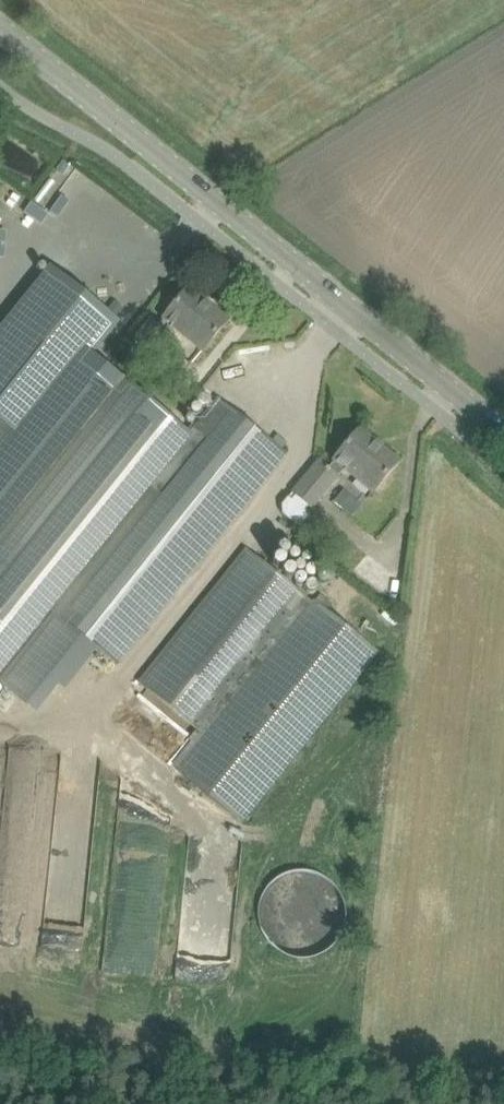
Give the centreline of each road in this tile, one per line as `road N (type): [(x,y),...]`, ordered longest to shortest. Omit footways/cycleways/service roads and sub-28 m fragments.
road 1 (tertiary): [(503,447),(0,36)]

